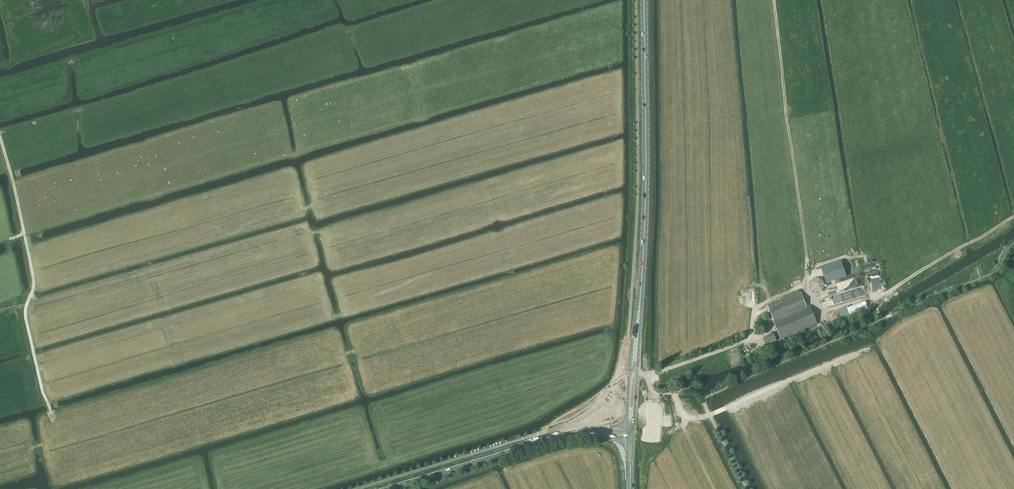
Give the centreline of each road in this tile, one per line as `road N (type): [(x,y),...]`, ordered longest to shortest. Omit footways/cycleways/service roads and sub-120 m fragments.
road 1 (primary): [(631,370),(643,264),(644,0)]
road 2 (track): [(0,138),(32,273),(25,316),(51,415)]
road 3 (secondary): [(391,488),(559,439)]
road 4 (track): [(857,354),(710,415)]

